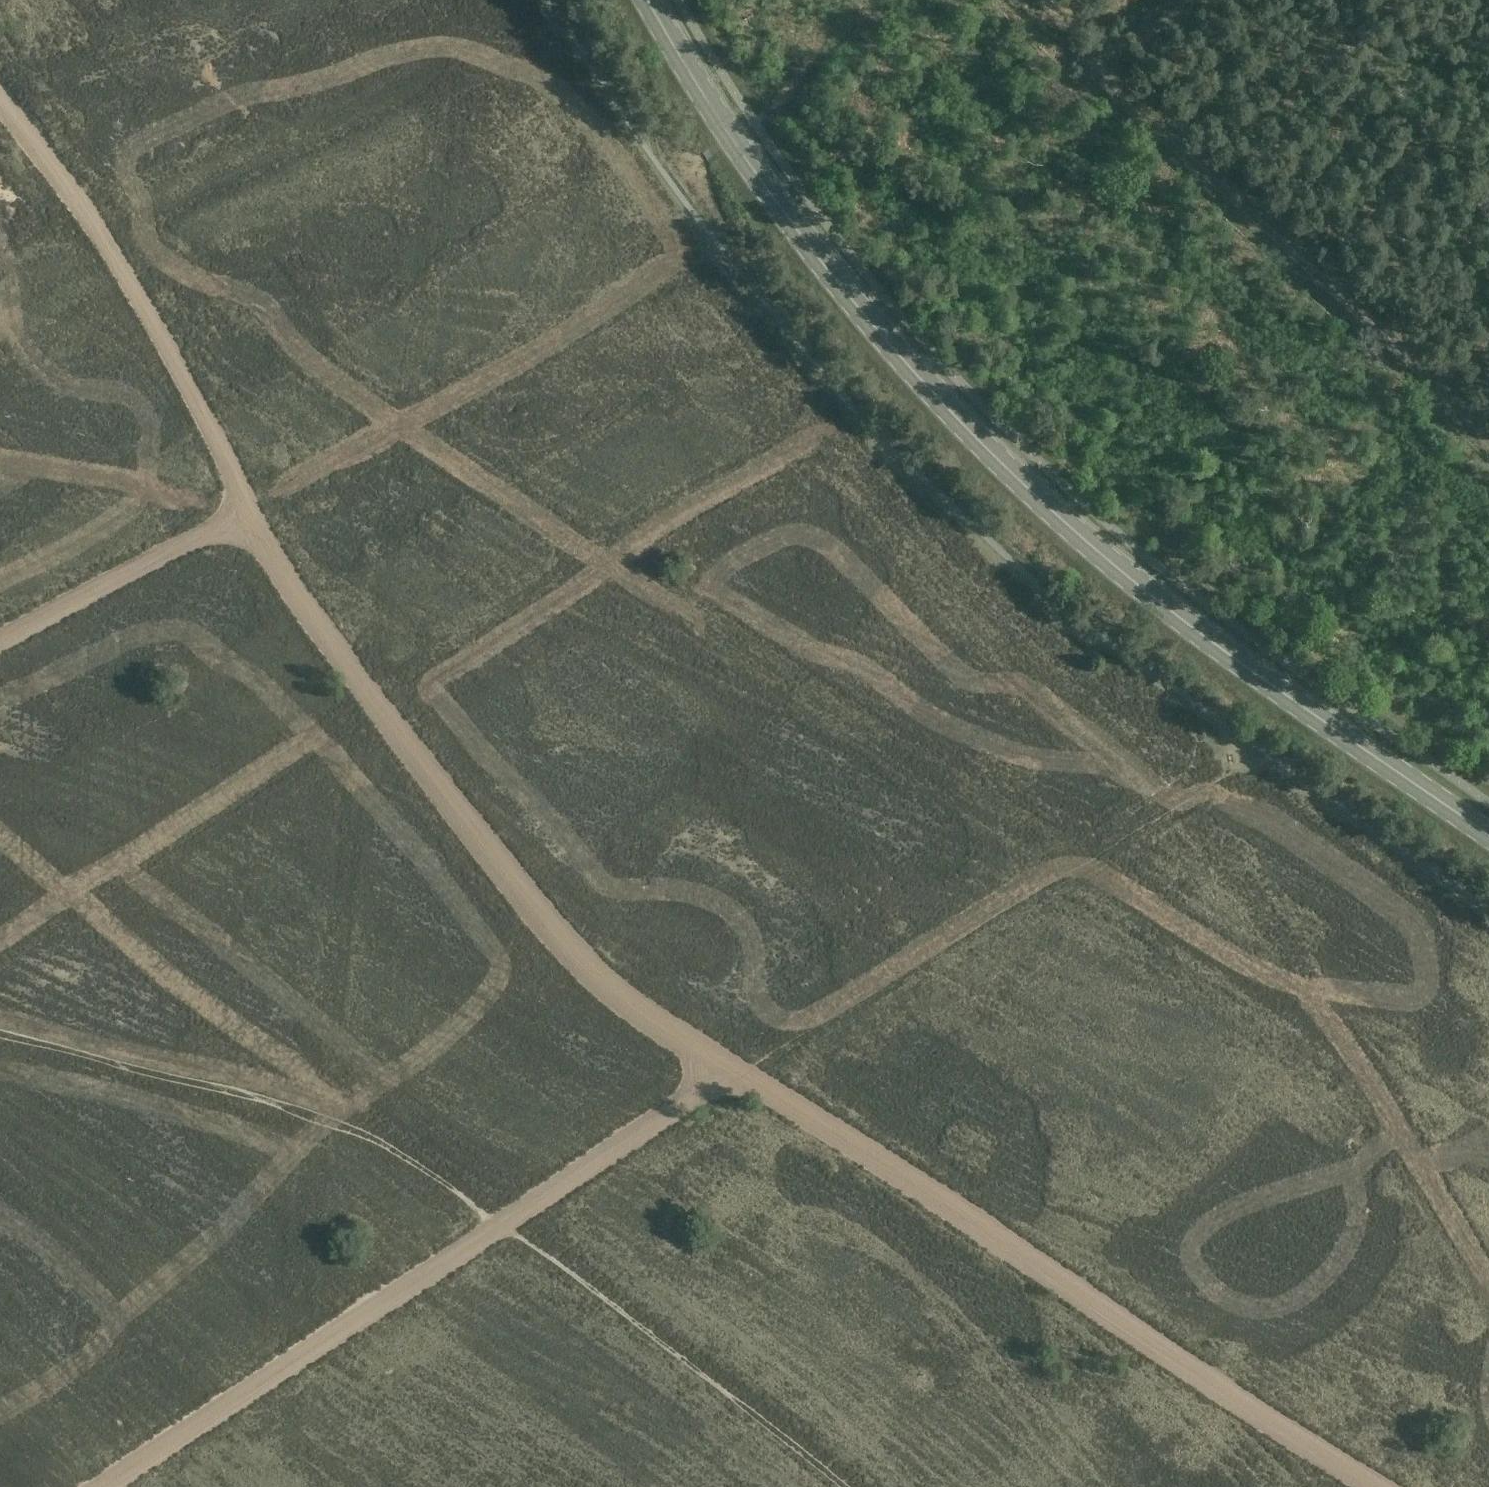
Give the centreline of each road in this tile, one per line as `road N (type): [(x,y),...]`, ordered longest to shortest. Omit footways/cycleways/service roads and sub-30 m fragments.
road 1 (track): [(1386,1486),(735,1071),(95,1486)]
road 2 (primary): [(1488,832),(1175,616),(957,414),(873,326),(714,110),(649,0)]
road 3 (track): [(0,104),(68,186),(158,330),(254,518),(0,644)]
road 4 (track): [(254,518),(308,611),(572,949),(735,1071)]
road 5 (track): [(1488,428),(1110,83),(1107,63),(1117,47),(1203,0)]

